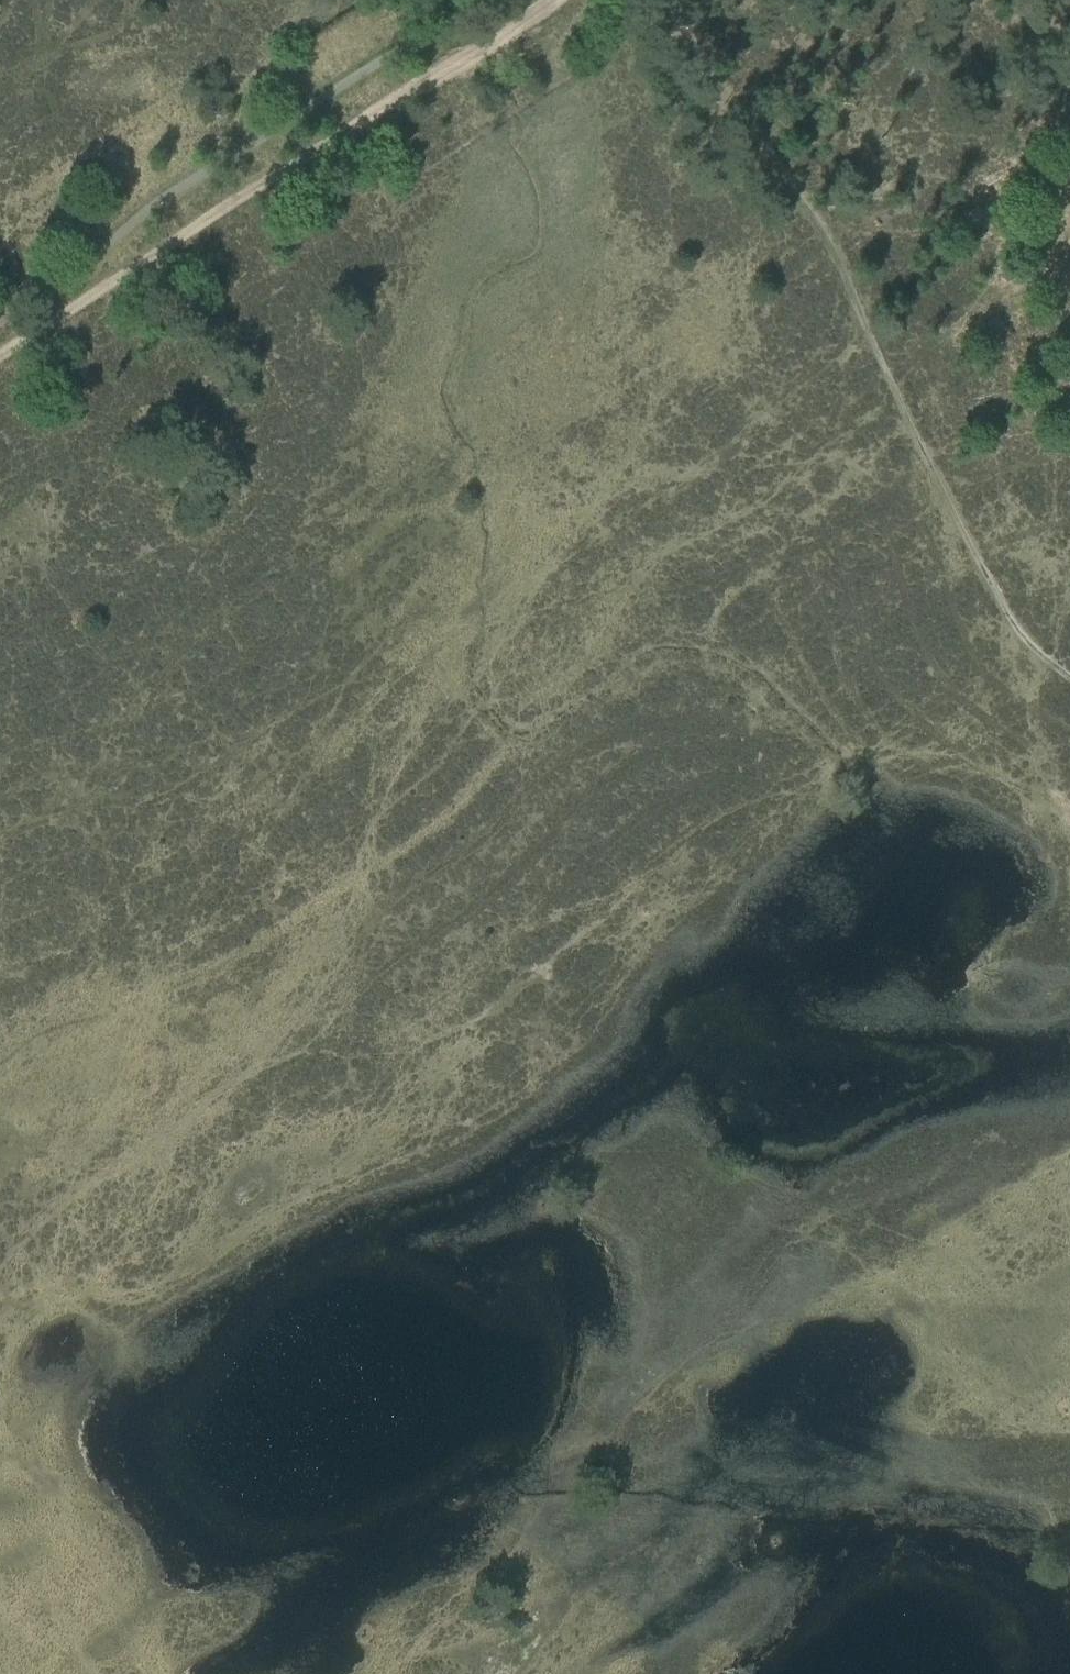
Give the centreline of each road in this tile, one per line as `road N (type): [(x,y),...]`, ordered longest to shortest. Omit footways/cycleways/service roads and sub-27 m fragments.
road 1 (track): [(654,0),(833,243),(1006,616),(1069,678)]
road 2 (track): [(543,0),(0,349)]

